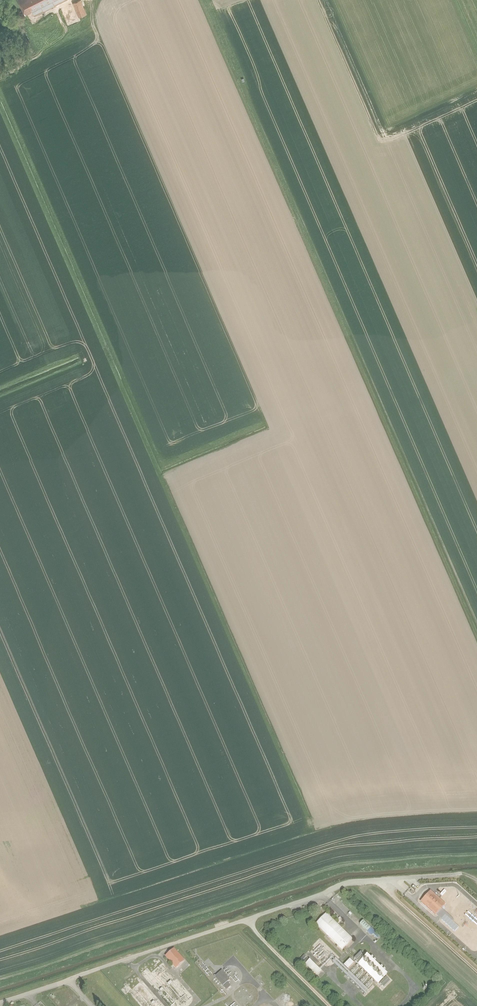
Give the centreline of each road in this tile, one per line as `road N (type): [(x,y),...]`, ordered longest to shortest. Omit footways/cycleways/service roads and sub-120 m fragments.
road 1 (track): [(378,880),(476,972)]

